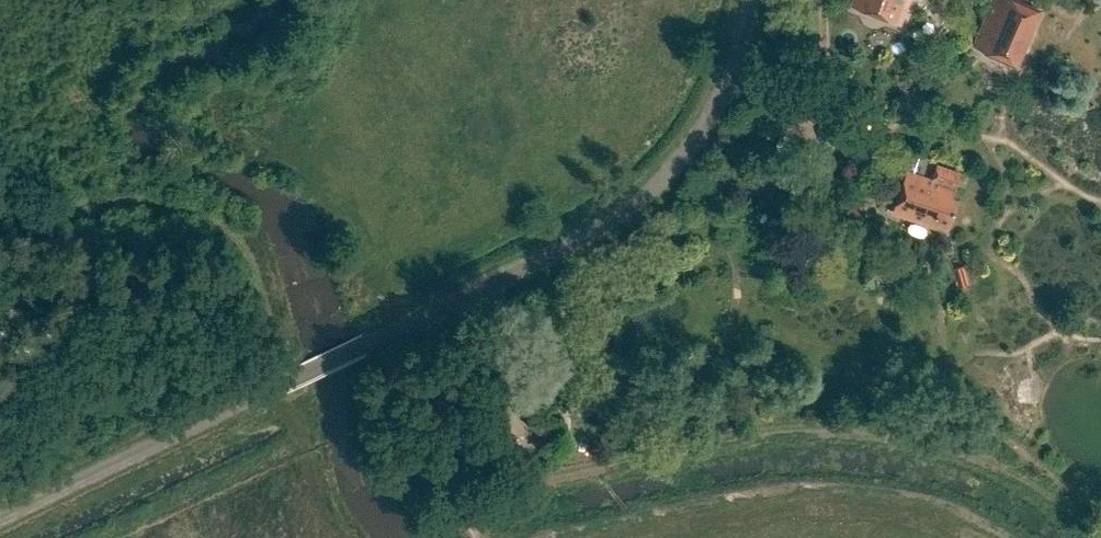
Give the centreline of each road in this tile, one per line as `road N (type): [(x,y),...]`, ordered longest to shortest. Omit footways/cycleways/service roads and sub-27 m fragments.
road 1 (unclassified): [(0,520),(625,221),(697,156),(733,87),(751,0)]
road 2 (track): [(480,492),(439,311)]

